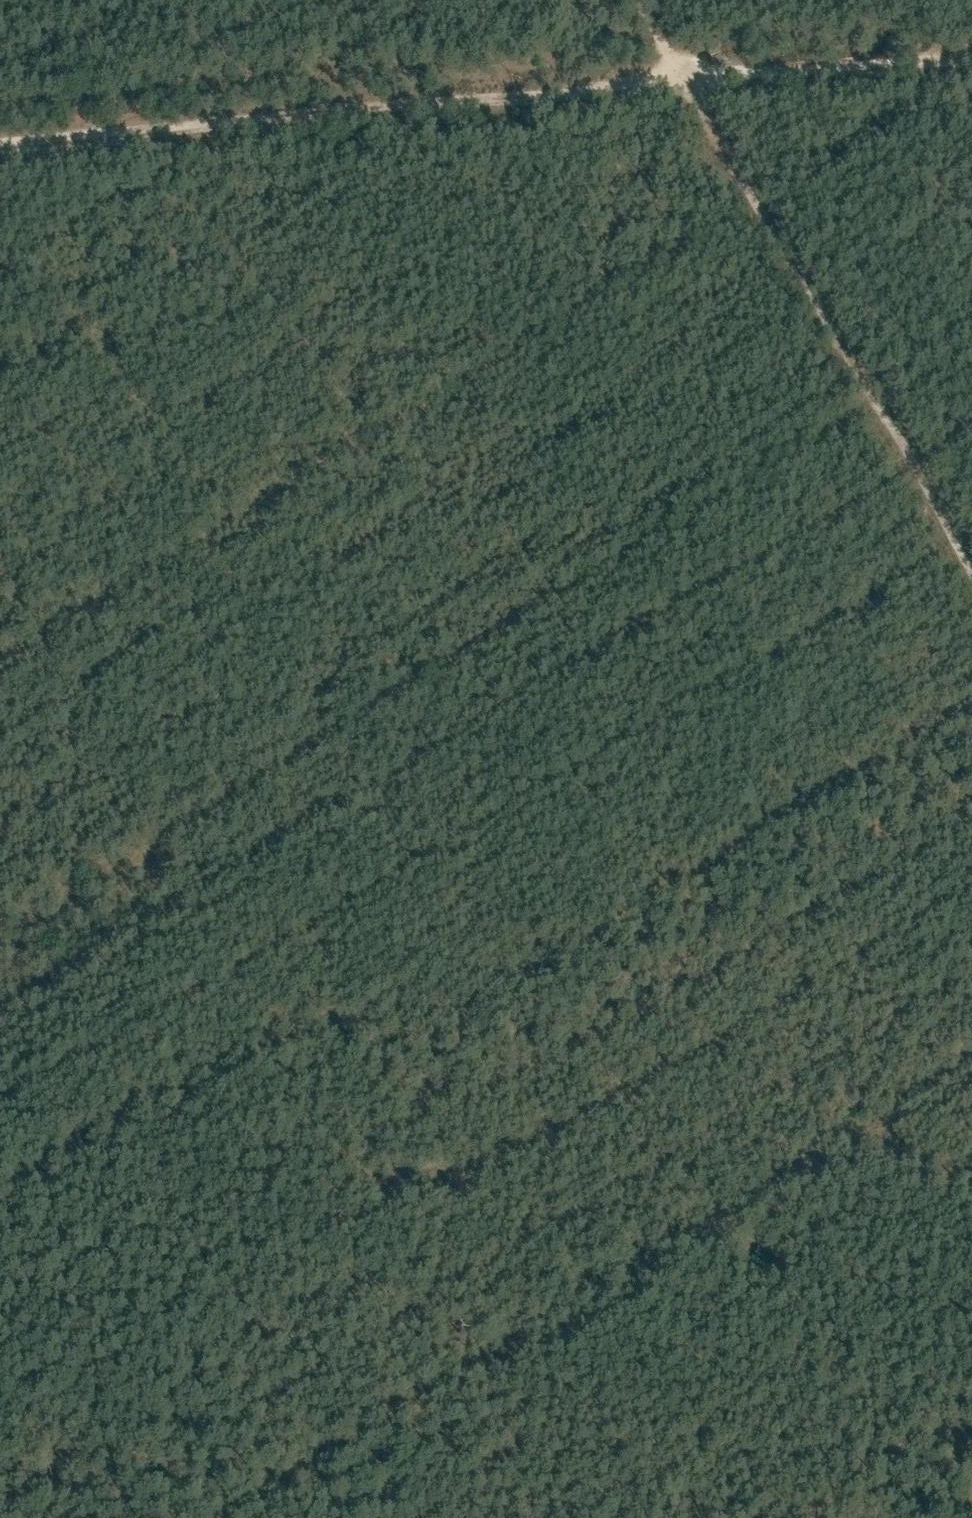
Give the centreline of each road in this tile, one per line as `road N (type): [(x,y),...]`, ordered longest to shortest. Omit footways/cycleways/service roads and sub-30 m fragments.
road 1 (track): [(971,49),(0,148)]
road 2 (track): [(971,577),(637,0)]

